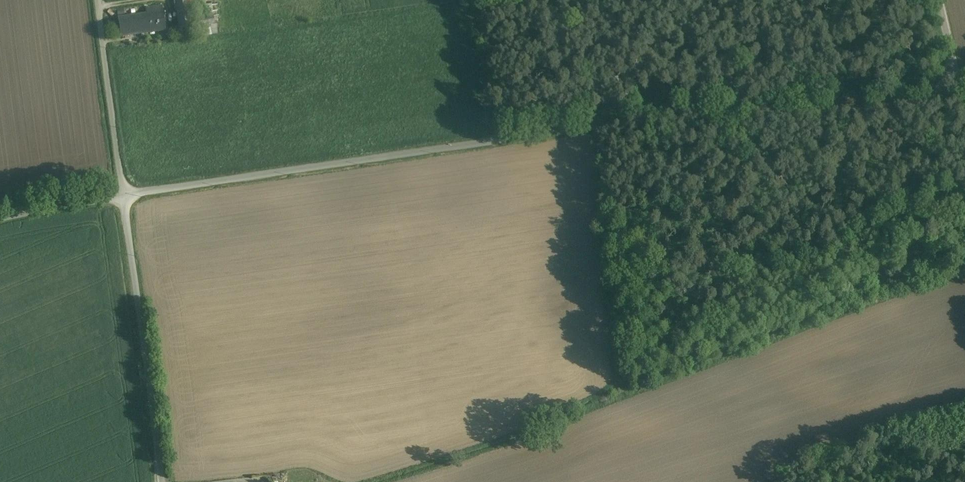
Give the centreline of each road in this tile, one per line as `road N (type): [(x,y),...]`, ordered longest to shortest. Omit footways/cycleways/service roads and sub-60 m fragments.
road 1 (unclassified): [(920,120),(868,110),(536,138),(124,197)]
road 2 (unclassified): [(167,481),(124,197)]
road 3 (unclassified): [(124,197),(99,0)]
road 4 (unclassified): [(124,197),(0,219)]

